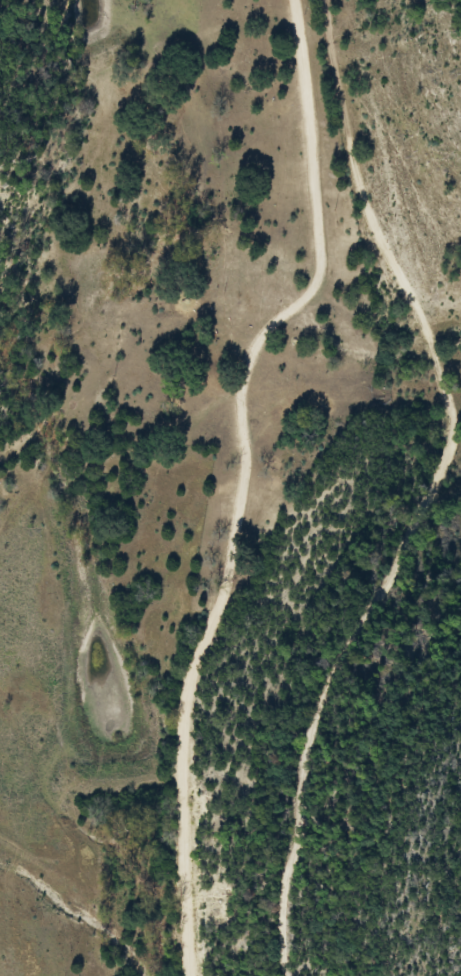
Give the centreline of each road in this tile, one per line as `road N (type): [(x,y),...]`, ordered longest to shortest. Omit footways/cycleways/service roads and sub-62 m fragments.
road 1 (residential): [(0,308),(47,239),(15,40),(33,0)]
road 2 (residential): [(0,847),(24,780),(0,732)]

